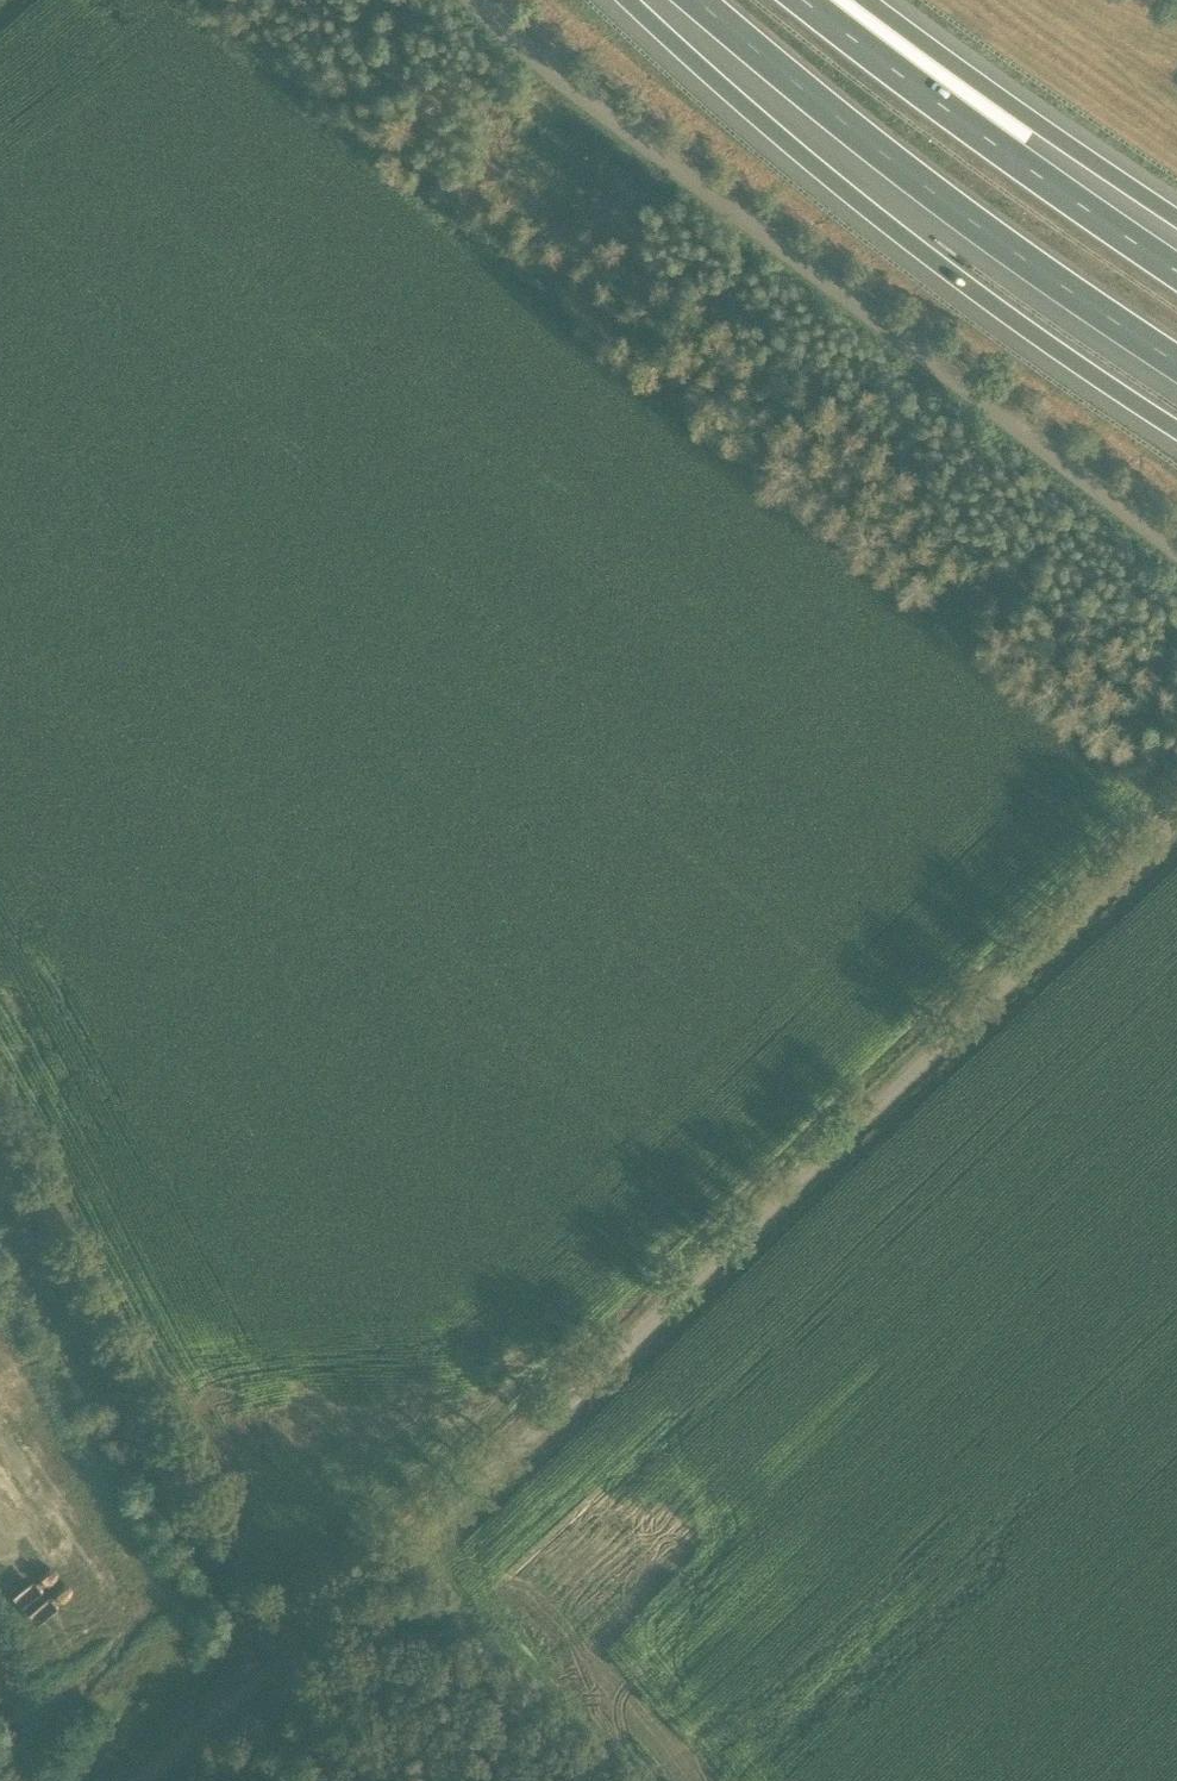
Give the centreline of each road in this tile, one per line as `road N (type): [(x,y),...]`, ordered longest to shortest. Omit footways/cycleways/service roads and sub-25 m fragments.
road 1 (unclassified): [(157,1780),(1176,820)]
road 2 (tertiary): [(1176,552),(586,97),(473,0)]
road 3 (motorway): [(625,0),(850,194),(1176,428)]
road 4 (motorway): [(695,0),(988,233),(1176,364)]
road 5 (motorway): [(1176,266),(809,0)]
road 6 (motorway): [(1176,216),(856,0)]

